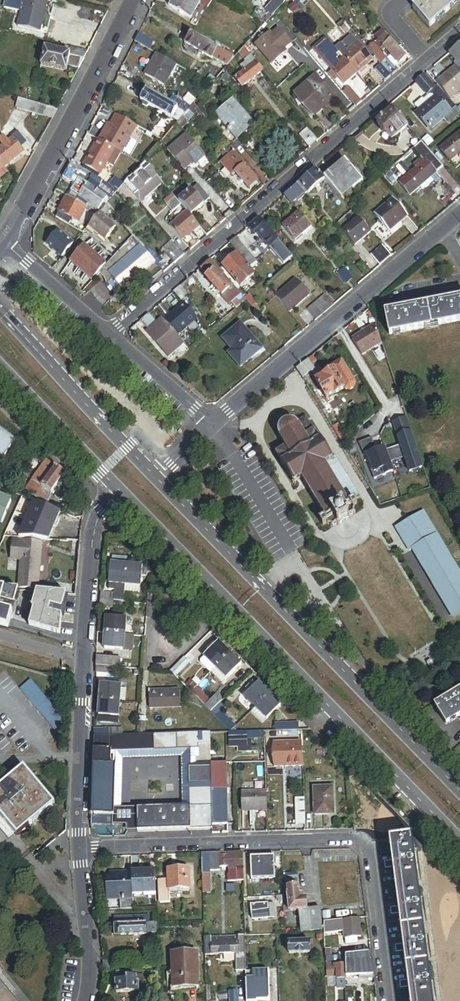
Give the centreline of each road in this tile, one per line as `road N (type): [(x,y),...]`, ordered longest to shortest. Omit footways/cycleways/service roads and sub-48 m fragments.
road 1 (secondary): [(117,485),(459,841)]
road 2 (residential): [(459,30),(109,334)]
road 3 (residential): [(80,847),(362,843),(387,1000)]
road 4 (secondary): [(459,791),(159,479)]
road 5 (residential): [(117,485),(91,555),(80,847)]
road 6 (residential): [(213,424),(459,214)]
road 7 (residential): [(2,242),(135,0)]
road 8 (secondary): [(159,479),(0,307)]
road 9 (secondary): [(0,368),(117,485)]
road 10 (residential): [(80,847),(91,953),(87,1000)]
road 11 (residential): [(2,242),(109,334)]
road 12 (residential): [(109,334),(213,424)]

